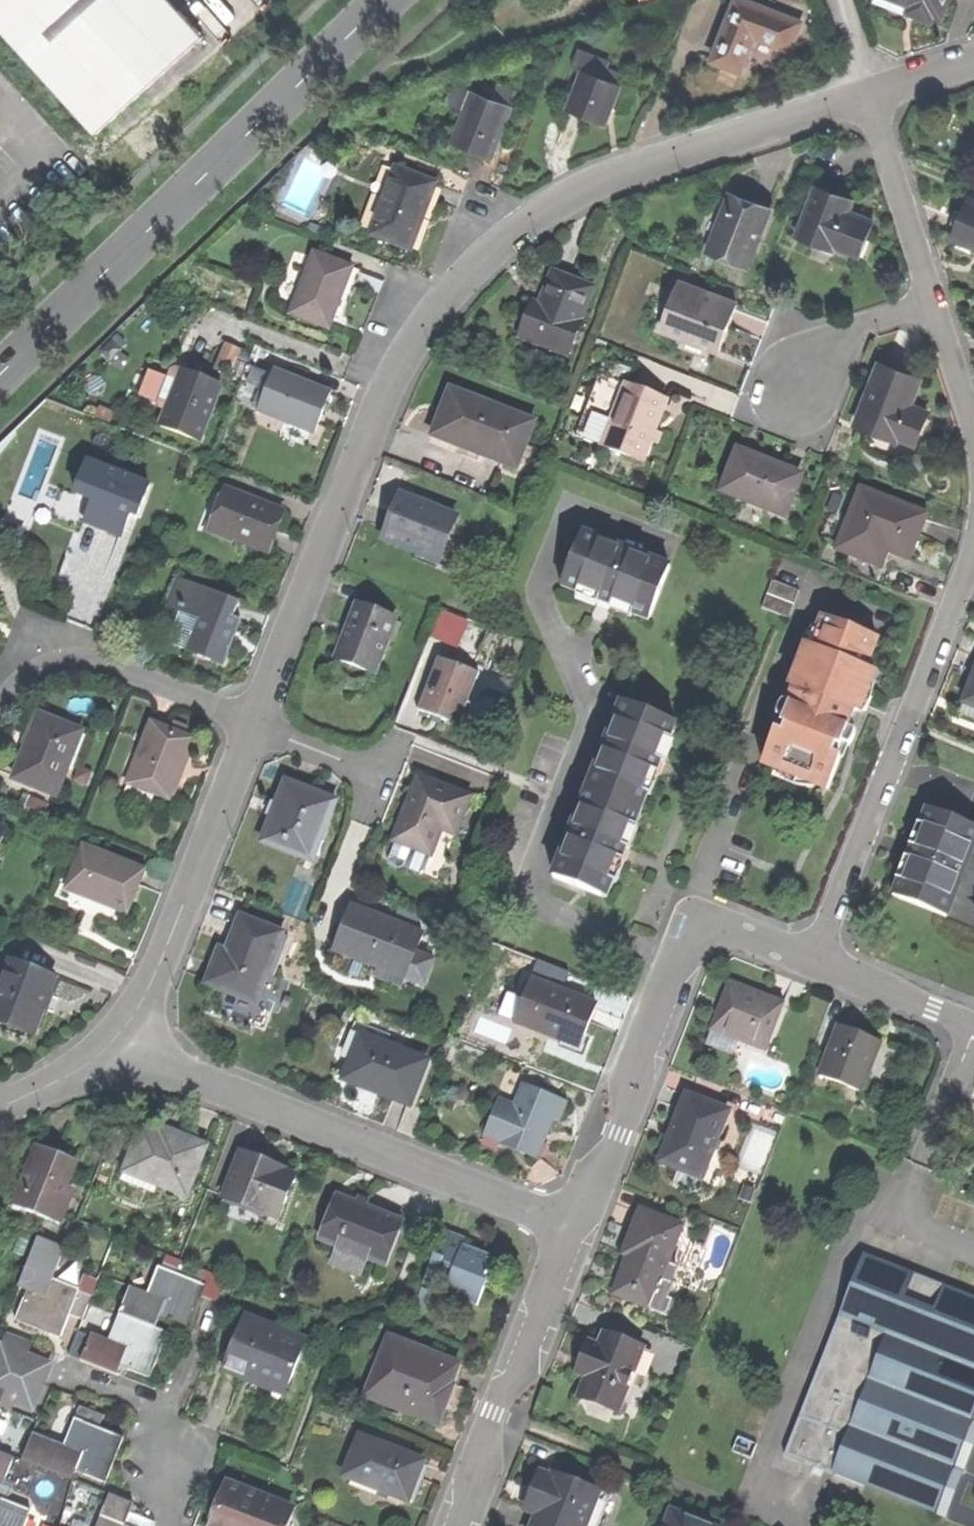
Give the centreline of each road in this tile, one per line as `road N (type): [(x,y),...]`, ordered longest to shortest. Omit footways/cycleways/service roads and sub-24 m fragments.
road 1 (residential): [(256,721),(397,358),(468,262),(597,180),(871,91)]
road 2 (unclassified): [(0,377),(389,0)]
road 3 (residential): [(576,1221),(128,1049)]
road 4 (residential): [(576,1221),(621,1132),(681,947),(733,928),(818,961)]
road 5 (residential): [(818,961),(973,562)]
road 6 (residential): [(128,1049),(256,721)]
road 7 (residential): [(453,1525),(576,1221)]
road 8 (residential): [(256,721),(75,652),(0,694)]
road 9 (residential): [(936,303),(871,91)]
road 10 (residential): [(171,1525),(176,1498),(156,1415),(86,1383)]
road 11 (residential): [(936,303),(817,341),(794,389)]
road 12 (residential): [(971,1020),(818,961)]
road 13 (unclassified): [(971,1020),(920,1160)]
road 14 (residential): [(0,1107),(128,1049)]
road 15 (residential): [(973,427),(936,303)]

